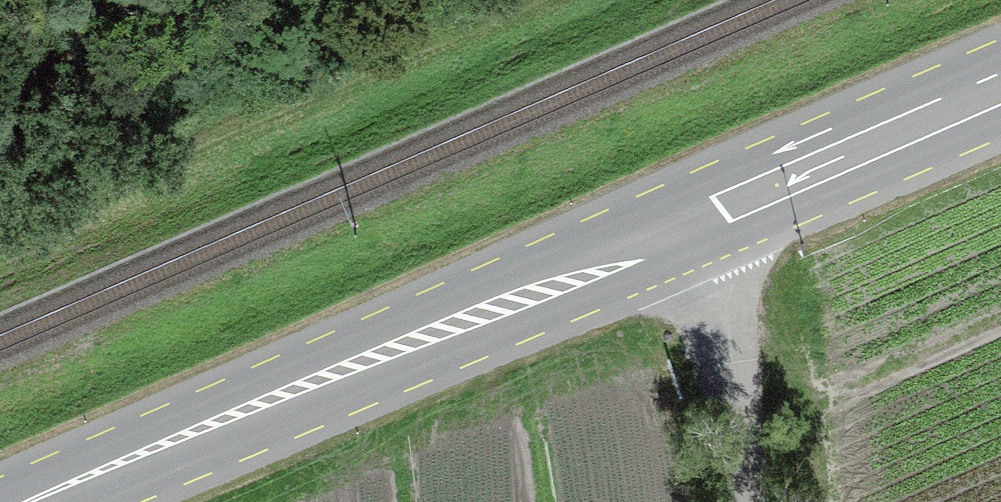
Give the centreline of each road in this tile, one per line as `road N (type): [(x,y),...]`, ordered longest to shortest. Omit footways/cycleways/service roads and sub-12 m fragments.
road 1 (primary): [(718,212),(36,501)]
road 2 (track): [(547,0),(0,230)]
road 3 (primary): [(1000,88),(718,212)]
road 4 (unclassified): [(718,212),(742,501)]

